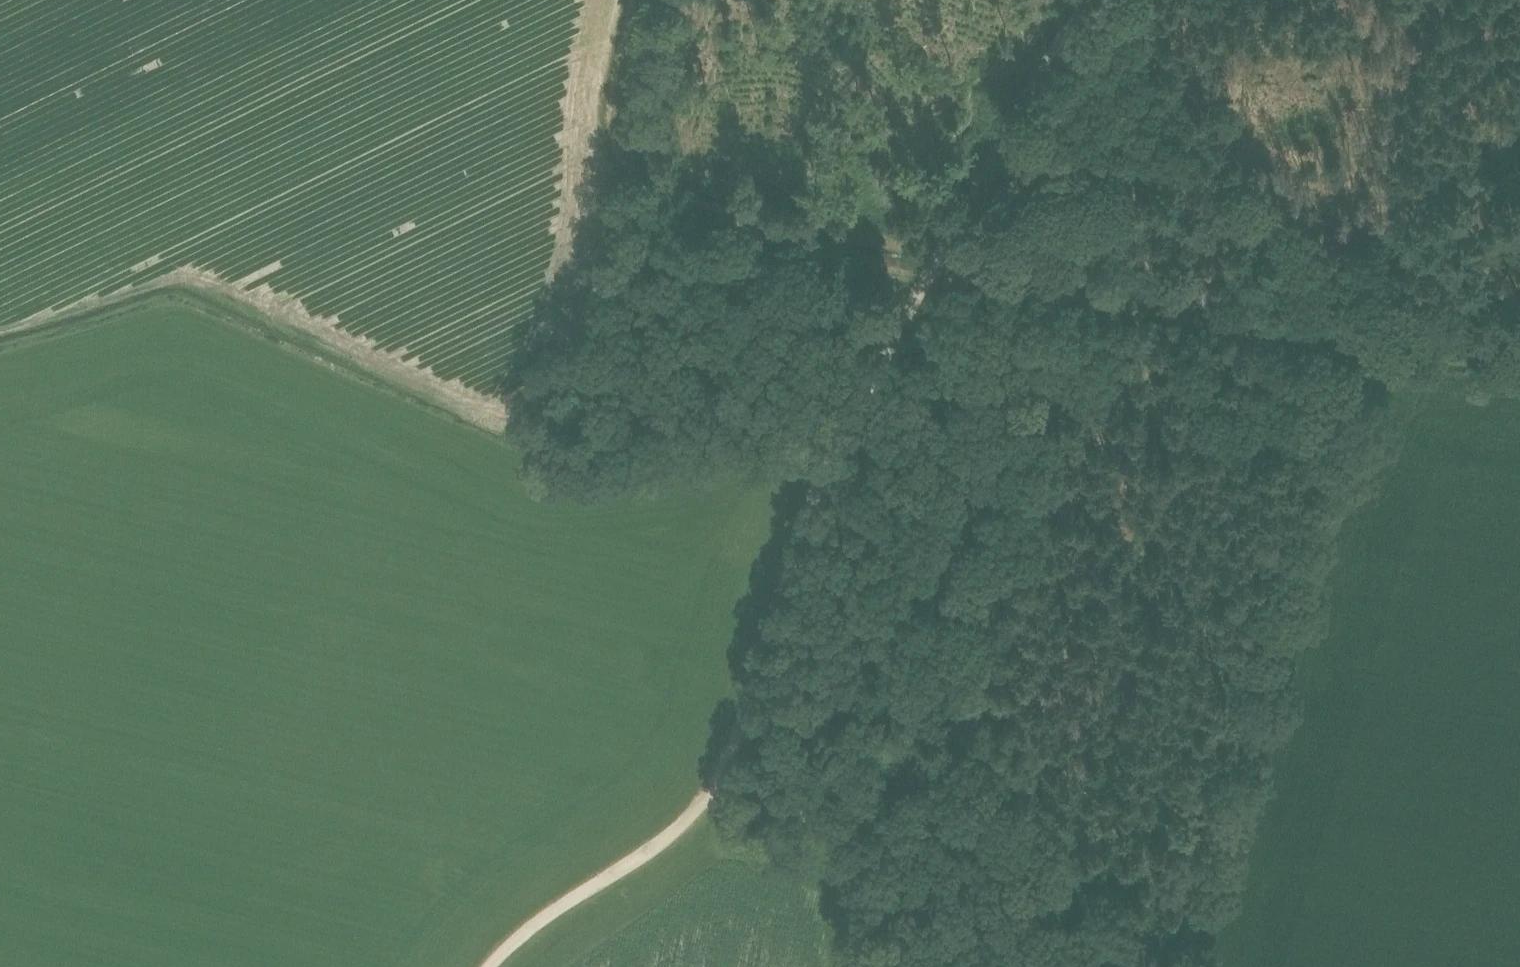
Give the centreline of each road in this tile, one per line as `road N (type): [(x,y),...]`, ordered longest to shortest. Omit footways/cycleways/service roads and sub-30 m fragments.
road 1 (track): [(483,966),(595,881),(665,840),(712,797),(832,462),(1087,0)]

